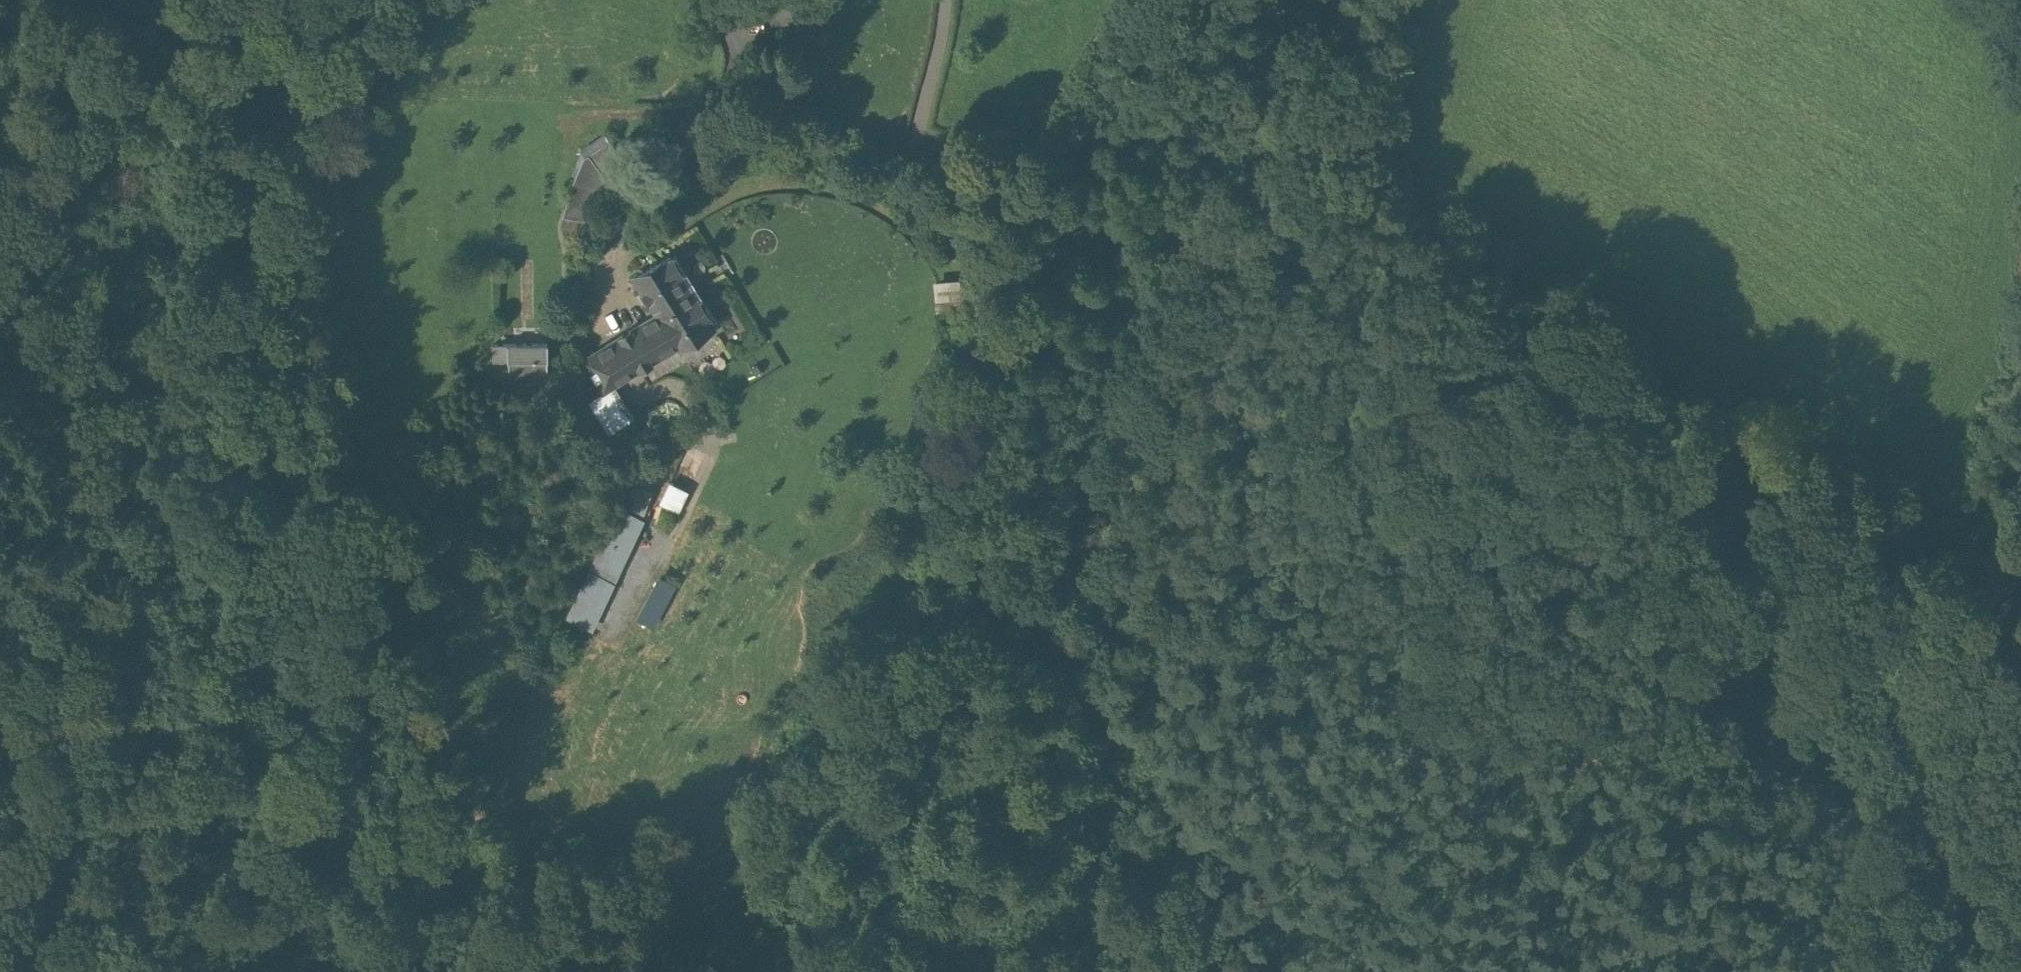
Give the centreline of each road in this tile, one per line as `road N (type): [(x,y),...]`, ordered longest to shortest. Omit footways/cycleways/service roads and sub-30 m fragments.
road 1 (track): [(73,971),(234,547),(258,387),(268,134),(316,0)]
road 2 (track): [(1294,0),(1248,132),(977,560)]
road 3 (track): [(943,0),(919,142),(923,174),(937,196),(964,202),(984,196),(1018,163),(1124,0)]
road 4 (track): [(977,560),(985,582),(1029,621),(1087,726),(1121,855),(1175,971)]

